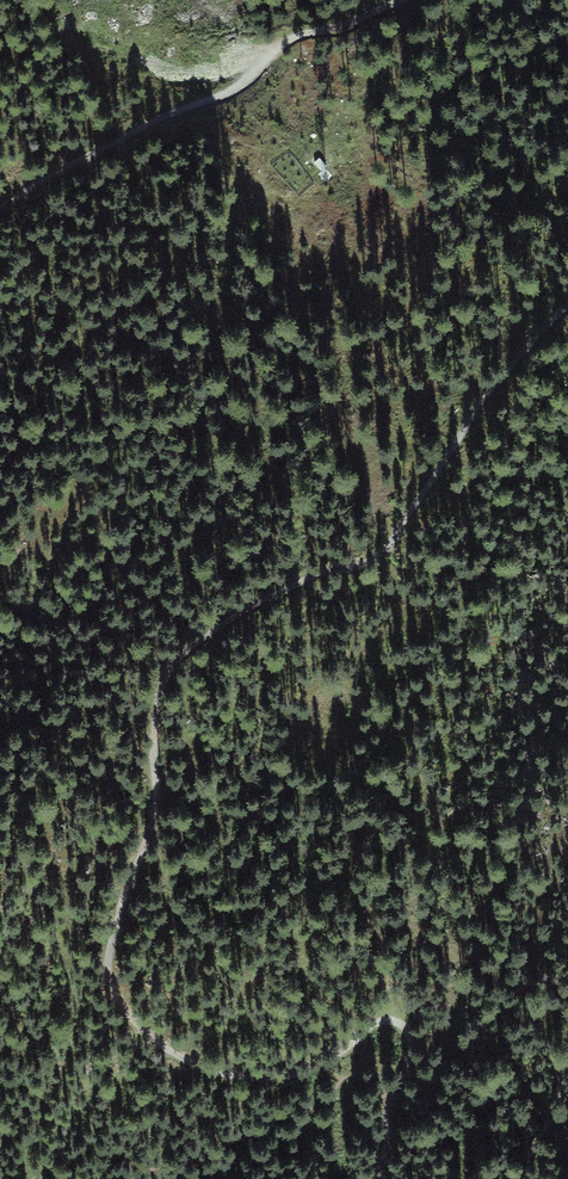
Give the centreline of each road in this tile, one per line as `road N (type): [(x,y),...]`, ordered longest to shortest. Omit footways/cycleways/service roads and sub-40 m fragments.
road 1 (track): [(376,1178),(396,1082),(413,1049),(403,1024),(381,1021),(340,1056),(289,1075),(223,1076),(144,1032),(108,986),(131,877),(149,838),(162,695),(188,646),(313,575),(363,563),(392,545),(534,338),(567,303)]
road 2 (track): [(168,114),(231,91),(294,35),(396,0)]
road 3 (track): [(168,114),(0,209)]
road 4 (track): [(567,1054),(545,1143),(513,1178)]

